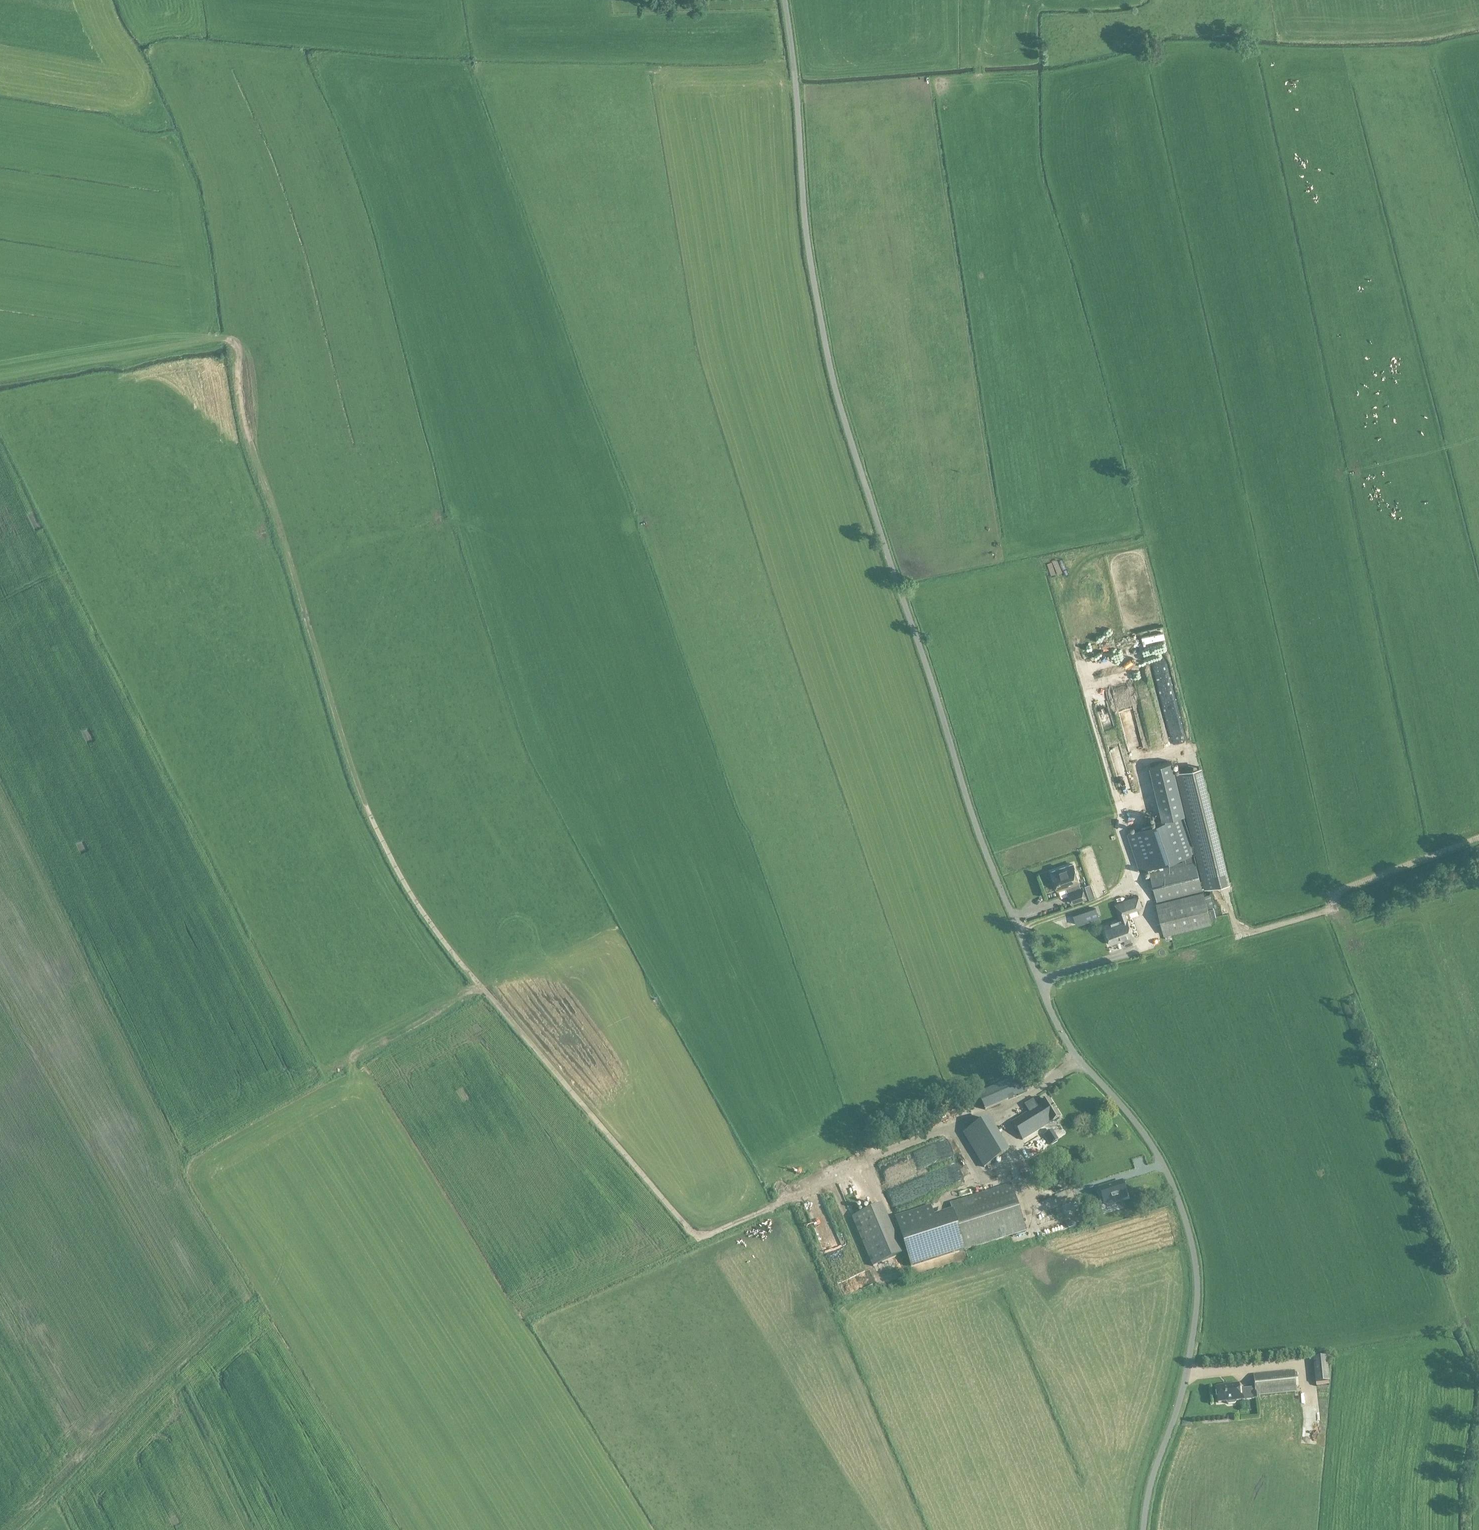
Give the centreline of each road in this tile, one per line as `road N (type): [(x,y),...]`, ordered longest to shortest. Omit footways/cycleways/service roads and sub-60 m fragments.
road 1 (unclassified): [(1144,1529),(1197,1316),(1188,1221),(1160,1156),(1055,1019),(971,807),(827,337),(786,0)]

